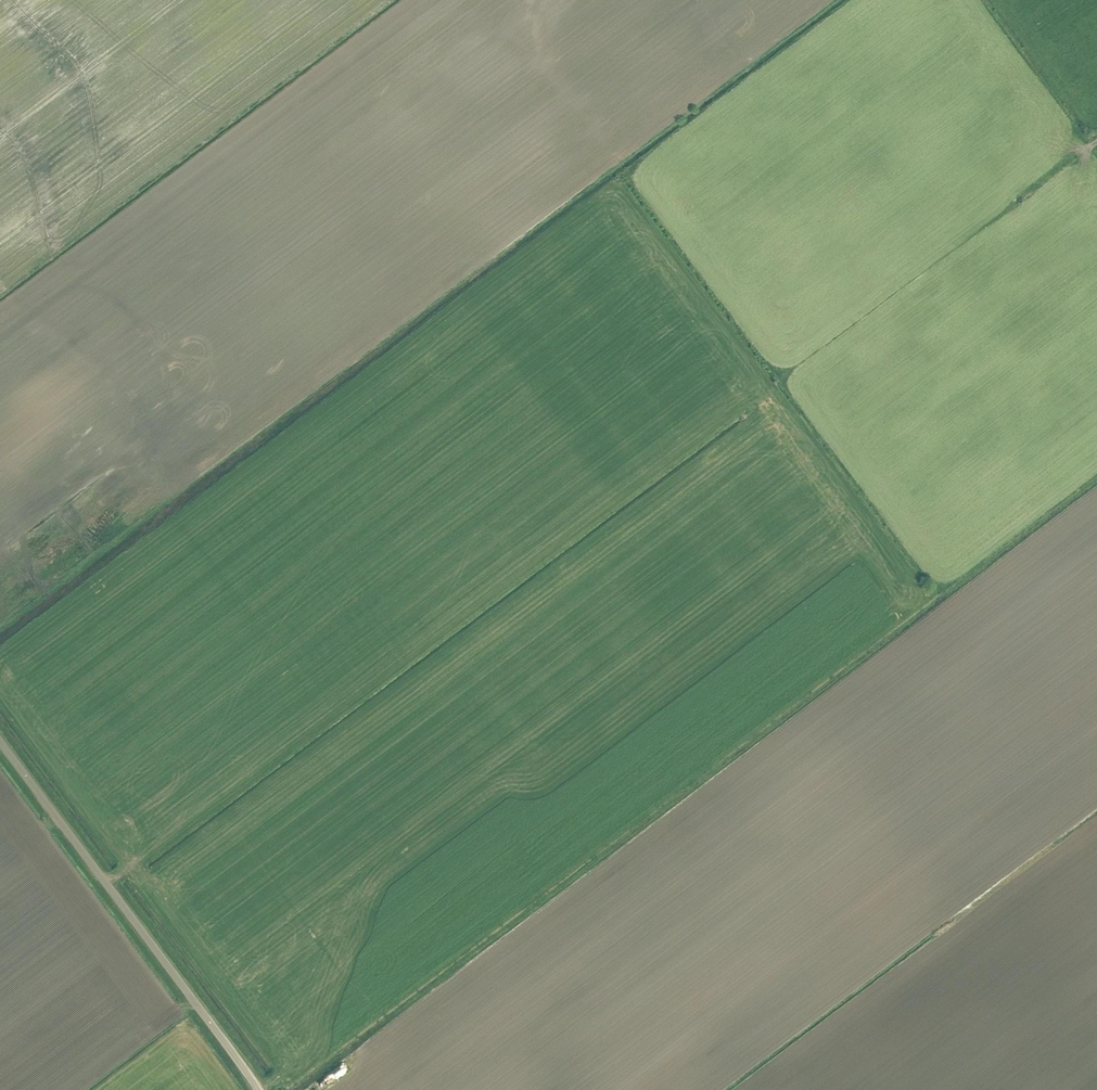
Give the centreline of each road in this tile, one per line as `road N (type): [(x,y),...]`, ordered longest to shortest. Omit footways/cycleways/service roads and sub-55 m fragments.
road 1 (unclassified): [(257,1089),(0,743)]

